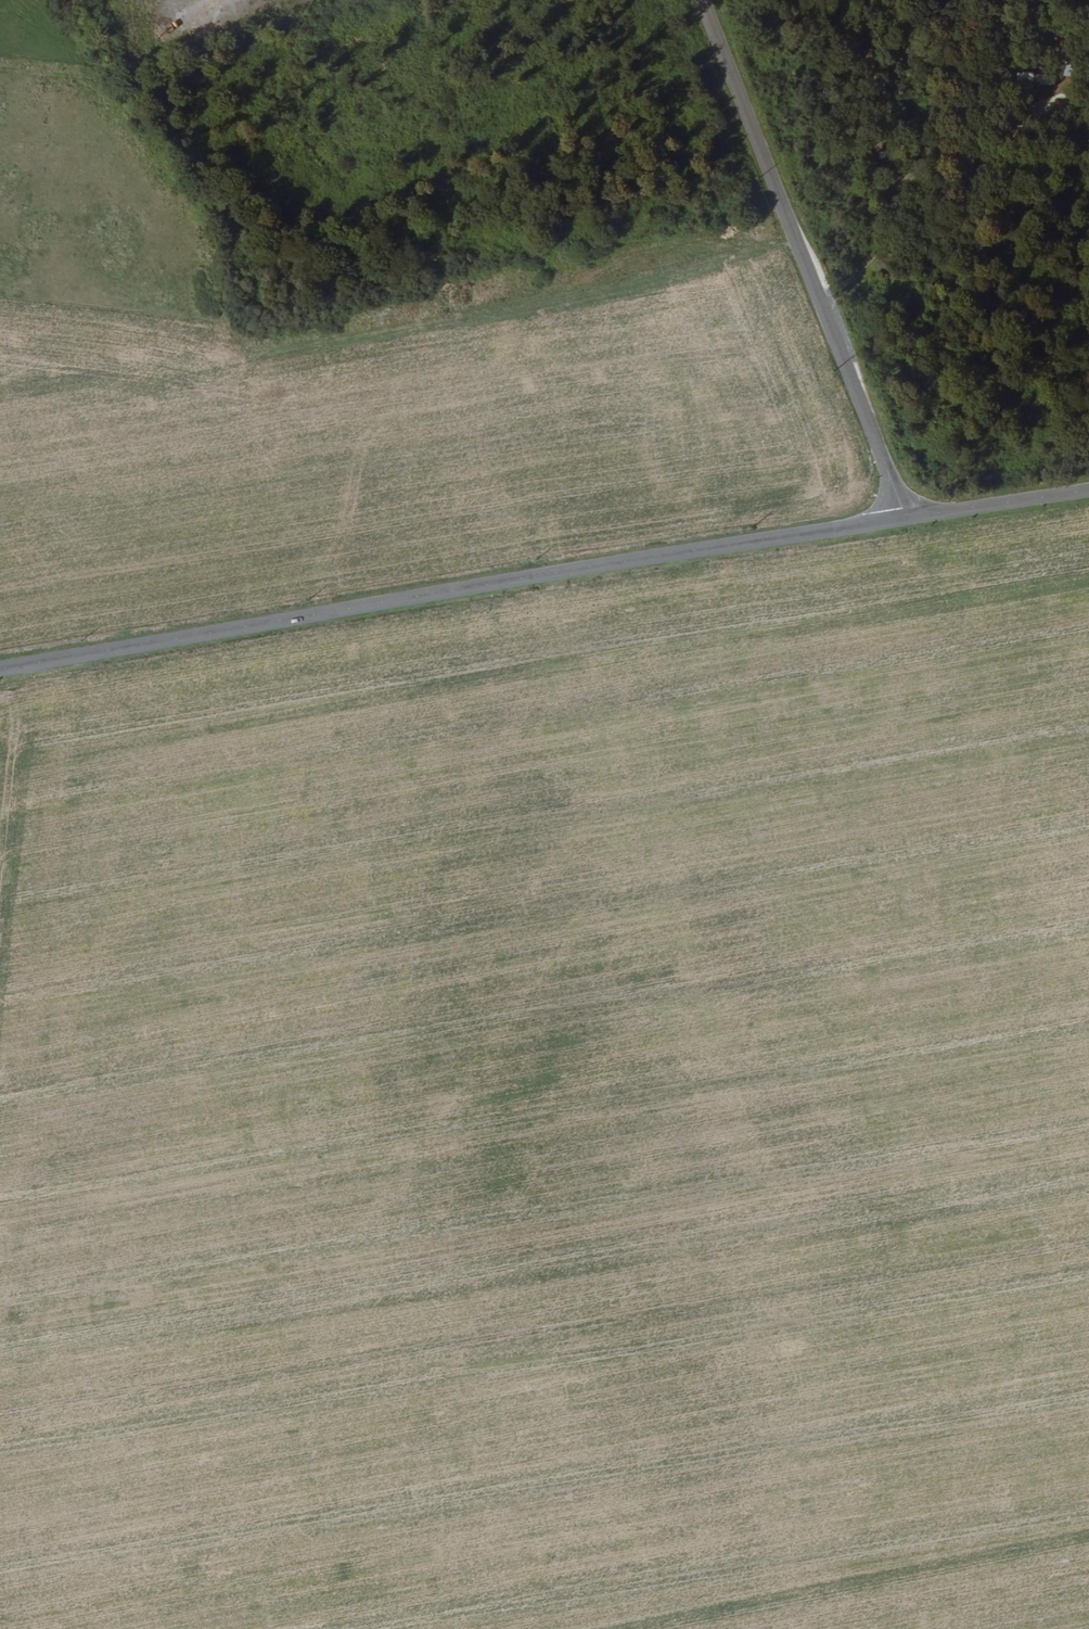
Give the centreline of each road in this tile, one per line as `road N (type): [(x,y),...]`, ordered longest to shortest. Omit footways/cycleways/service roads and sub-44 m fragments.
road 1 (tertiary): [(905,518),(0,669)]
road 2 (tertiary): [(704,0),(905,518)]
road 3 (tertiary): [(1088,490),(905,518)]

